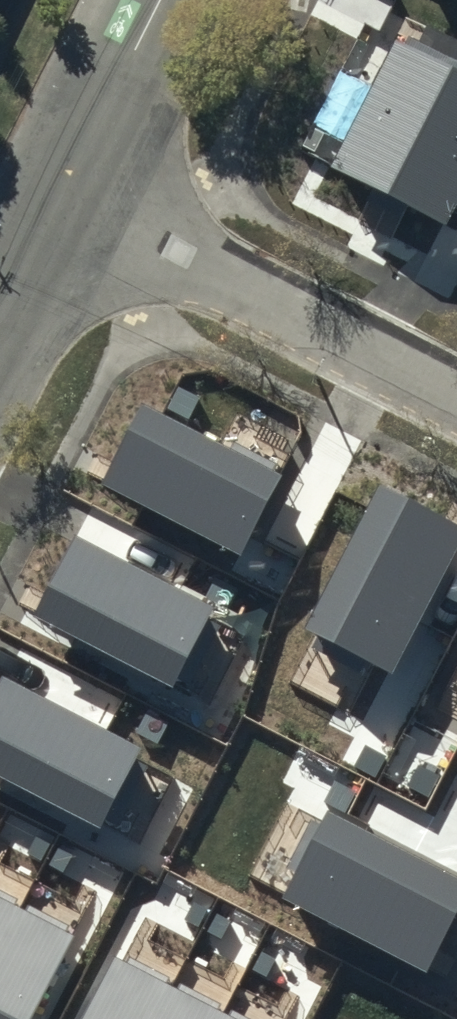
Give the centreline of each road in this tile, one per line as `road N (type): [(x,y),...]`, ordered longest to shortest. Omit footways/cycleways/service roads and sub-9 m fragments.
road 1 (residential): [(456,401),(57,205)]
road 2 (residential): [(57,205),(161,0)]
road 3 (residential): [(0,315),(57,205)]

